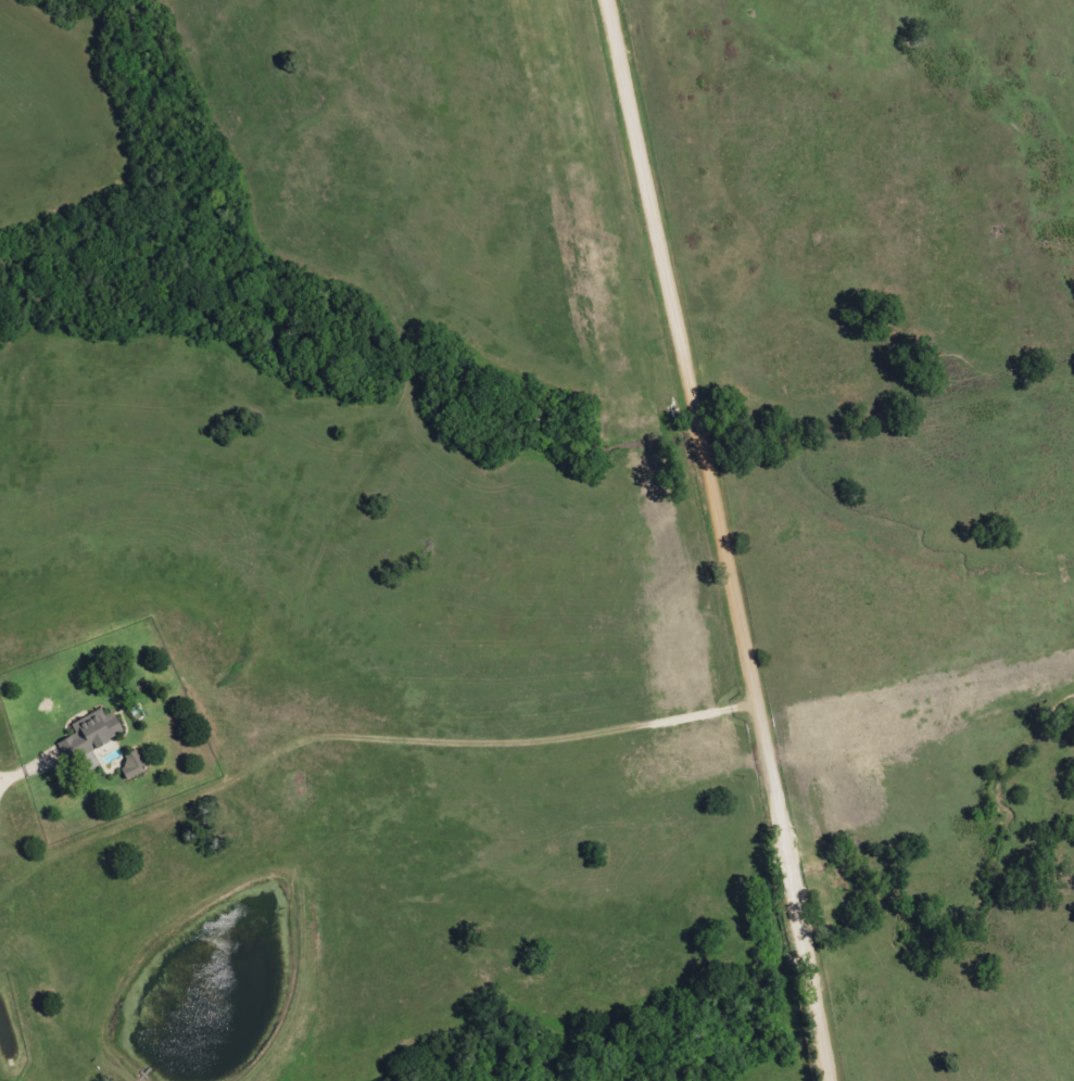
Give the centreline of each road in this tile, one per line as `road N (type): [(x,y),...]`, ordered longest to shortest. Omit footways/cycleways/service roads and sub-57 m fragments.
road 1 (residential): [(832,1080),(746,628),(611,0)]

